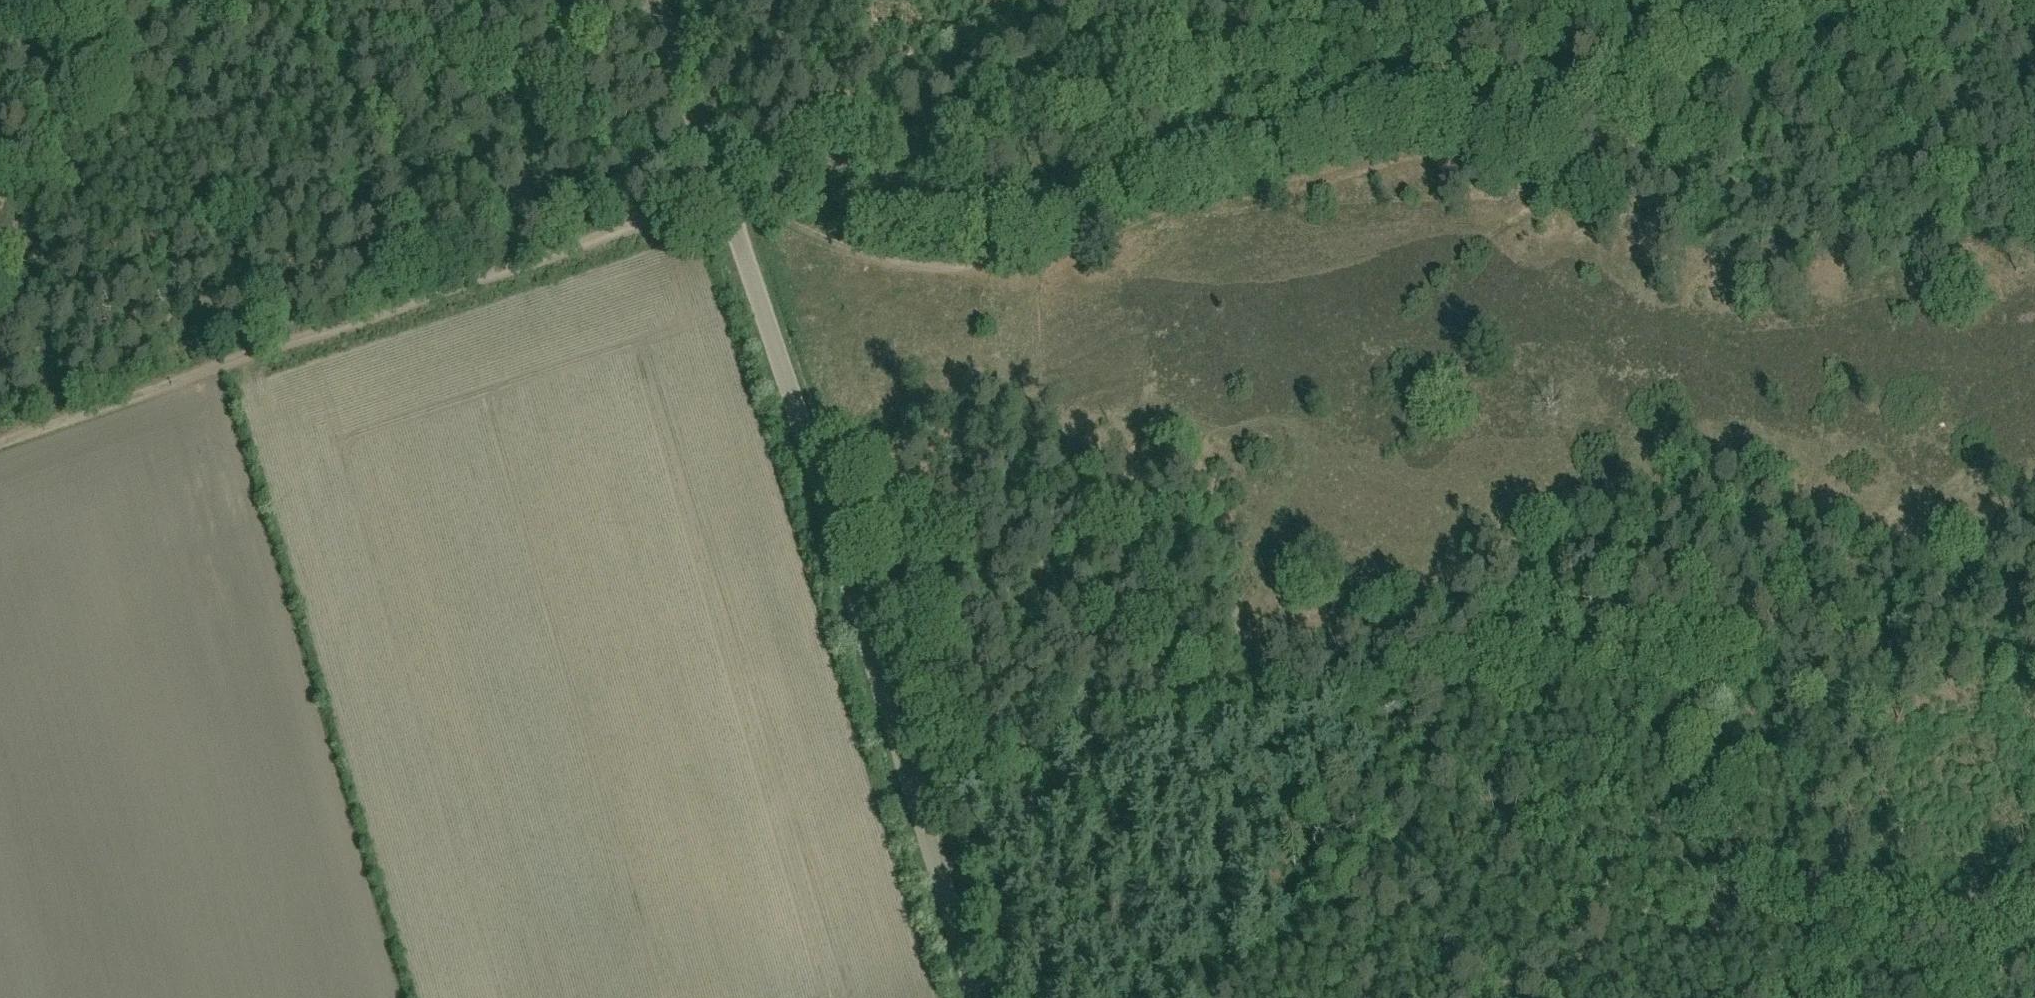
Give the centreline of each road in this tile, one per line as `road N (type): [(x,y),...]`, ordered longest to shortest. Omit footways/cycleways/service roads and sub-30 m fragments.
road 1 (unclassified): [(975,997),(762,314),(649,0)]
road 2 (track): [(722,196),(1485,0)]
road 3 (track): [(0,441),(722,196)]

